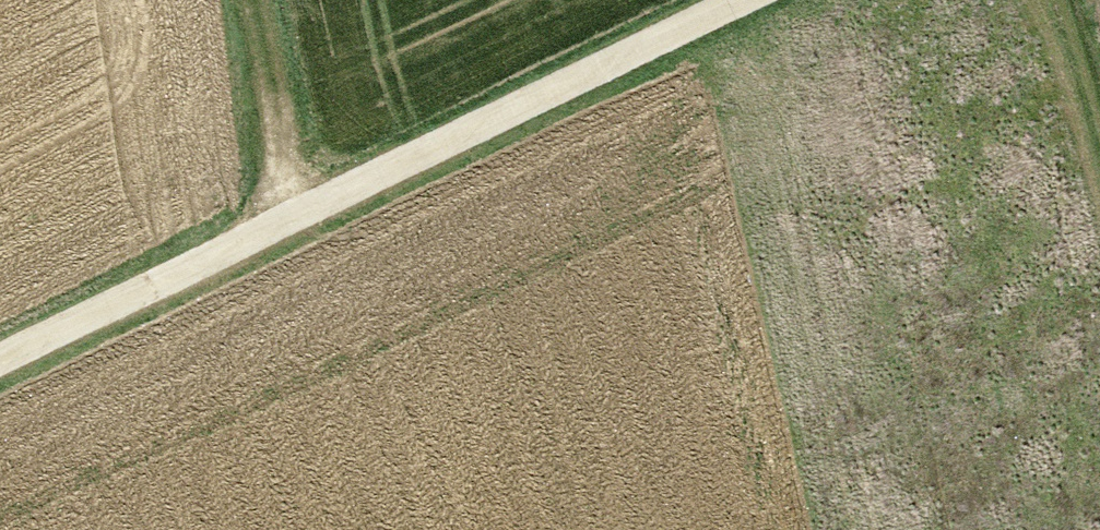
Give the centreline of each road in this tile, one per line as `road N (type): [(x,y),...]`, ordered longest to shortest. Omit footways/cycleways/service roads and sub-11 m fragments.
road 1 (track): [(737,0),(385,185),(0,365)]
road 2 (track): [(280,234),(254,0)]

